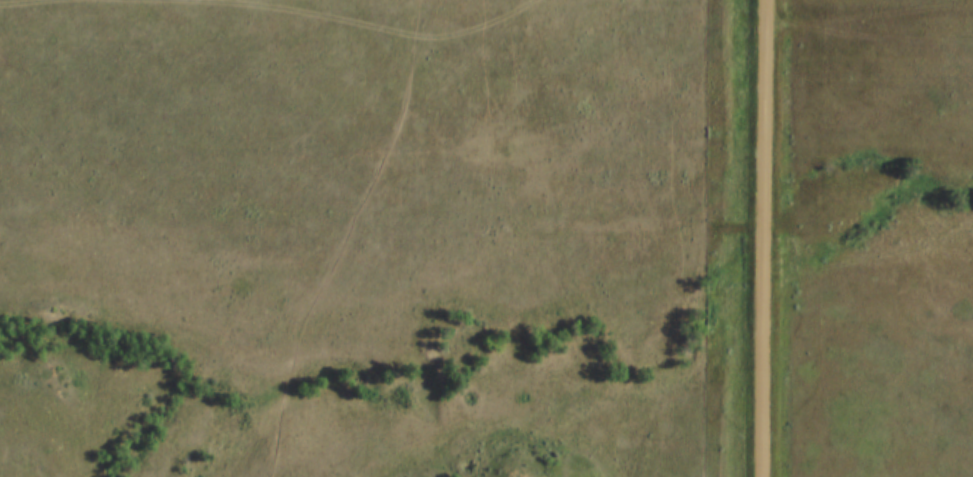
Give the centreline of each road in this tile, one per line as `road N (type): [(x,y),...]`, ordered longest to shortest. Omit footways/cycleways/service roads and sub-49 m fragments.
road 1 (residential): [(767,0),(762,476)]
road 2 (track): [(972,40),(887,41),(767,26)]

